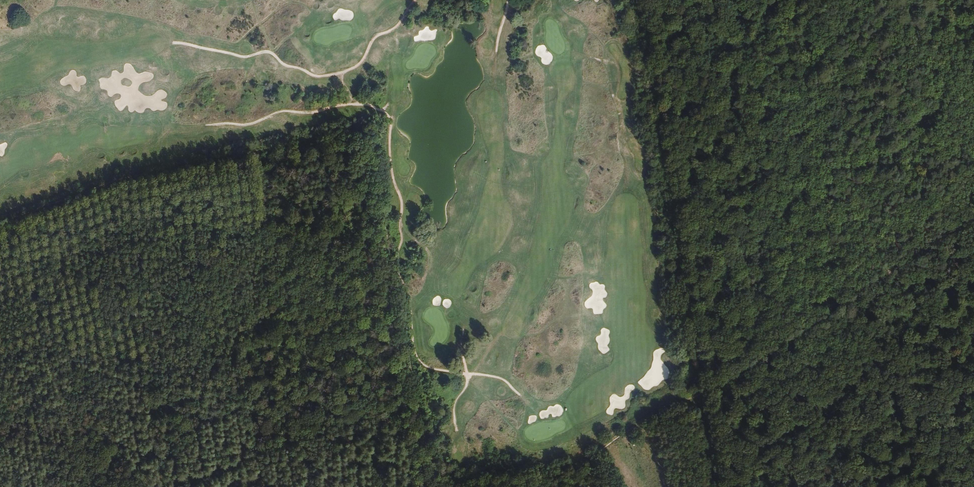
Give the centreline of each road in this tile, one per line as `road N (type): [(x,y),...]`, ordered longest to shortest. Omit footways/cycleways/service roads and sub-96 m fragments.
road 1 (track): [(0,222),(108,180),(334,132),(369,135),(384,153),(385,250),(431,480)]
road 2 (track): [(582,462),(645,416),(727,376),(973,209)]

